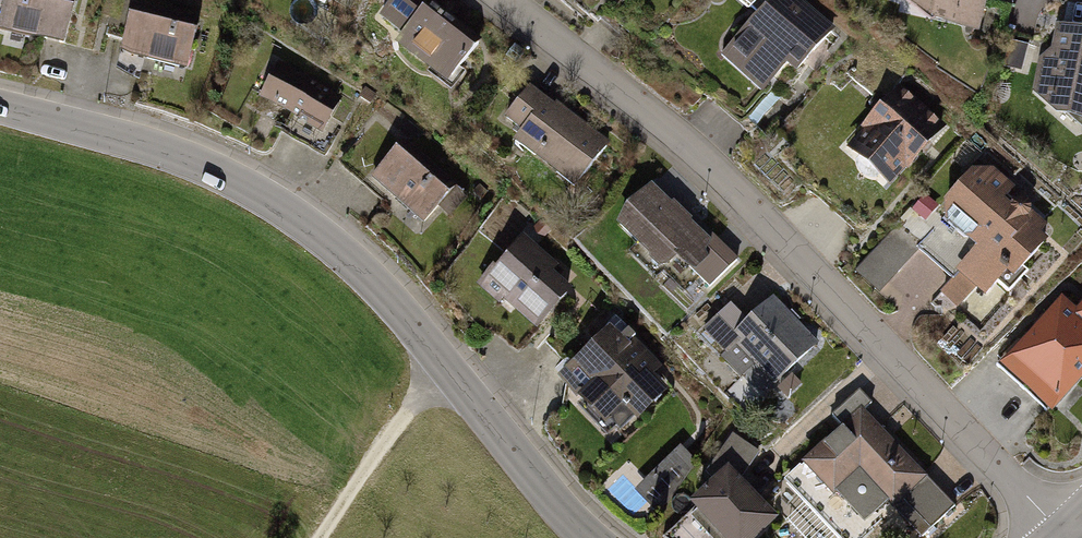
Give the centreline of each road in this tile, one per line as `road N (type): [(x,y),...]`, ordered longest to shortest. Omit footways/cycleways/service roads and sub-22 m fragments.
road 1 (residential): [(508,0),(679,135),(1070,536)]
road 2 (tertiary): [(0,102),(217,171),(301,218),(367,273),(589,537)]
road 3 (track): [(451,373),(406,412),(322,537)]

